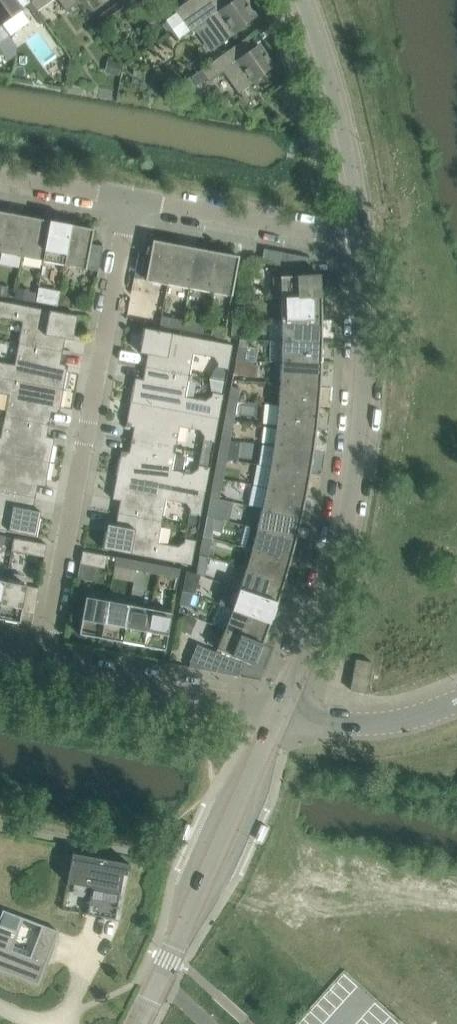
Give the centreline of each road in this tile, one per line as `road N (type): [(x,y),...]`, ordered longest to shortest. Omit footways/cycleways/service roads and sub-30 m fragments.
road 1 (residential): [(281,718),(319,615),(355,474),(367,245)]
road 2 (residential): [(38,671),(130,200)]
road 3 (residential): [(139,1023),(281,718)]
road 4 (residential): [(367,245),(343,122),(305,0)]
road 5 (tertiary): [(281,718),(38,671)]
road 6 (residential): [(367,245),(130,200)]
road 7 (tertiary): [(456,705),(379,728),(281,718)]
road 8 (residential): [(130,200),(0,176)]

